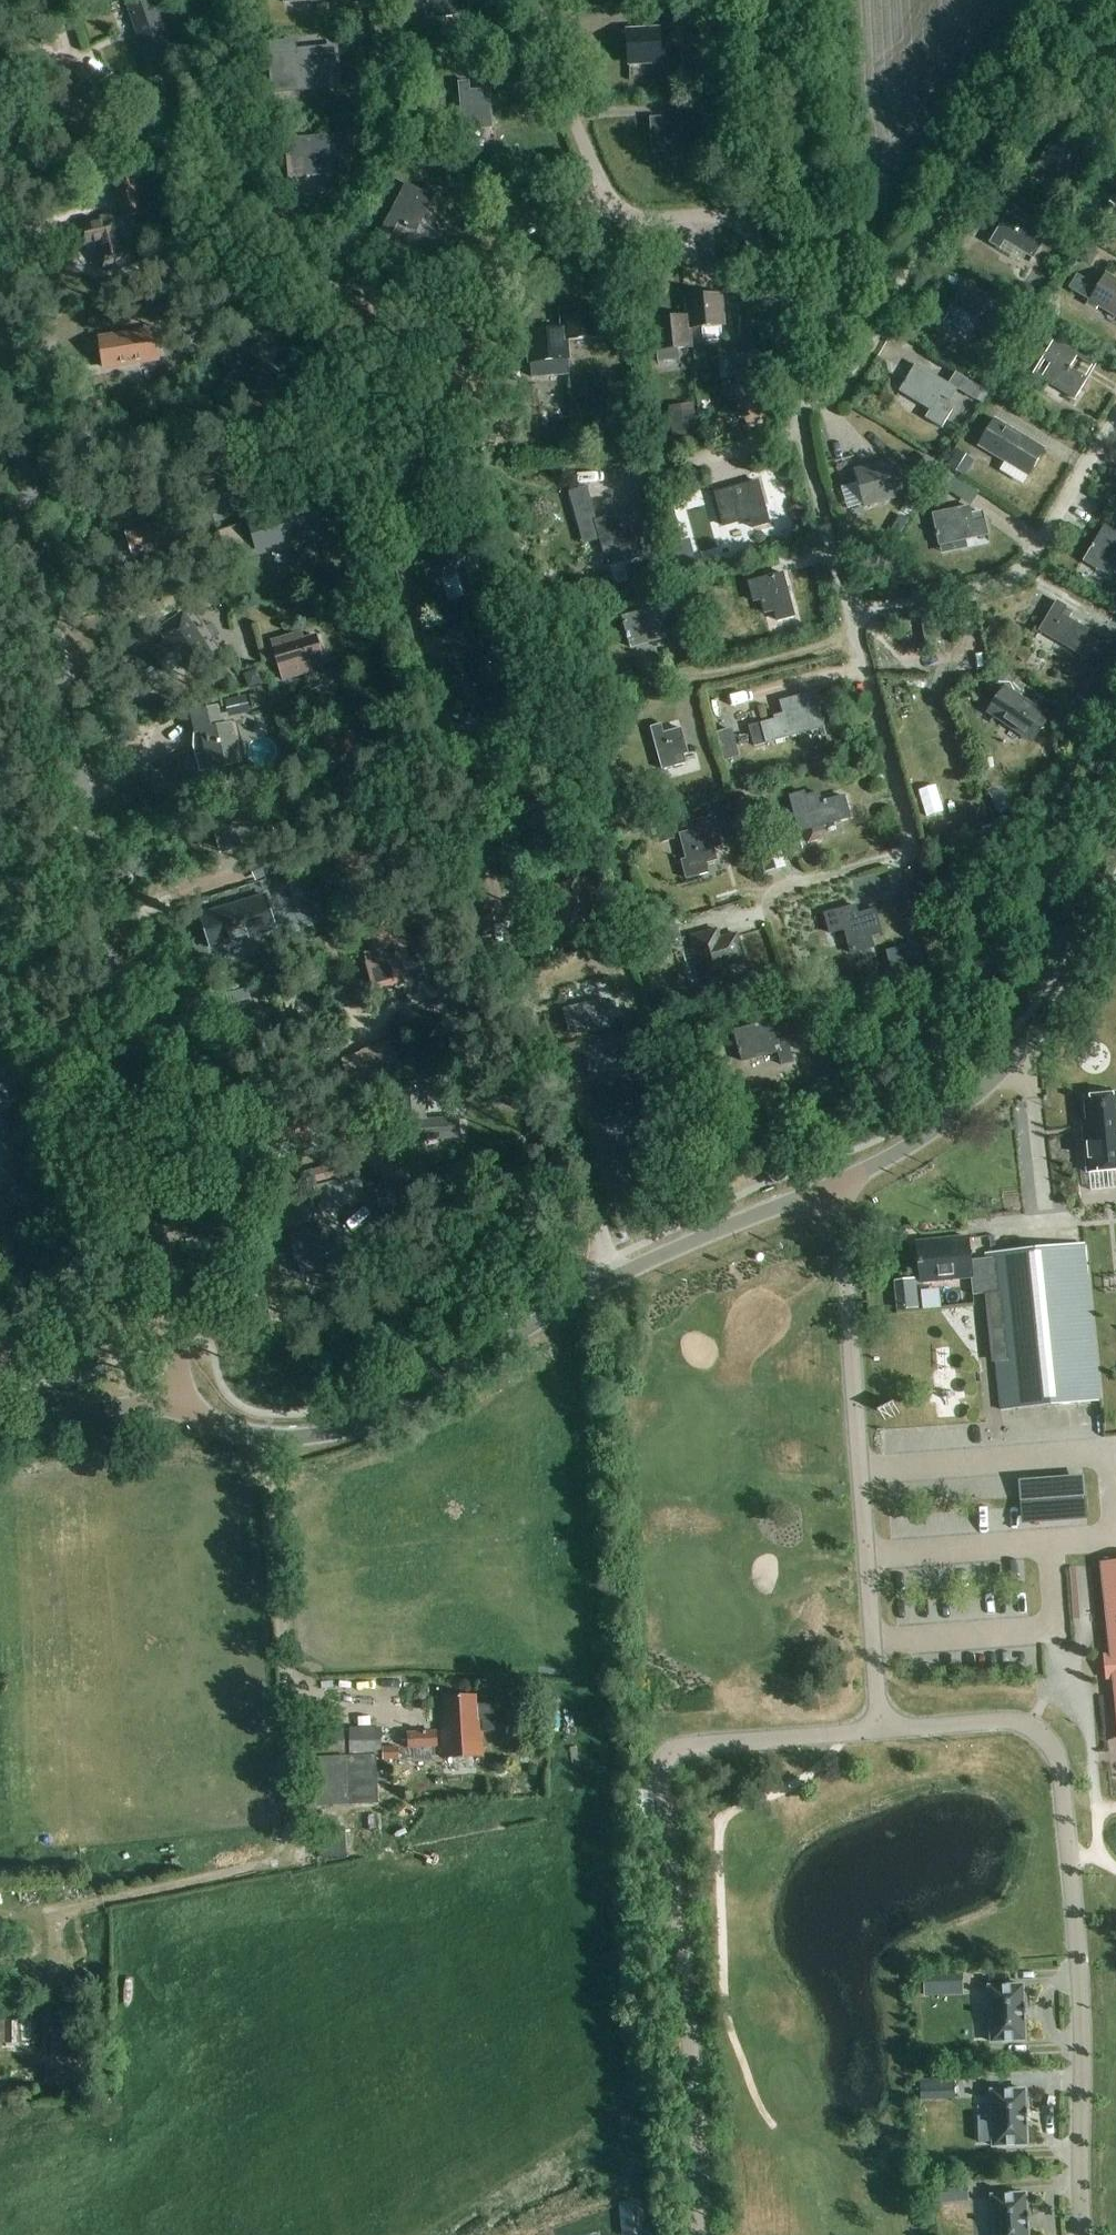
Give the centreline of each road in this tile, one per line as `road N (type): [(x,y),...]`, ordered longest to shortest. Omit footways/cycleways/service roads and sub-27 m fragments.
road 1 (track): [(23,438),(158,440),(185,457),(198,478),(308,444),(329,451),(380,510),(394,531),(606,1261)]
road 2 (unclassified): [(173,1406),(176,1337),(0,302)]
road 3 (unclassified): [(173,1406),(266,1437),(355,1425),(636,1267),(828,1187)]
road 4 (residential): [(701,2234),(668,1757),(685,1746),(880,1727)]
road 5 (residential): [(1085,2234),(1087,2049),(1060,1757),(1042,1731),(1009,1719),(880,1727)]
road 6 (unclassified): [(535,0),(618,208),(635,220),(726,215),(752,232),(794,410)]
road 7 (residential): [(880,1727),(842,1220),(828,1187)]
road 8 (track): [(591,1201),(504,1197),(406,1170),(379,1147),(306,975),(288,893)]
road 9 (unclassified): [(828,1187),(918,1140),(983,1090),(1051,1016),(1115,909)]
road 10 (unclassified): [(860,635),(1019,580),(1115,416)]
road 11 (unclassified): [(794,410),(837,392),(994,130)]
road 12 (unclassified): [(794,410),(860,635)]
road 13 (unclassified): [(860,635),(914,847)]
road 14 (track): [(686,678),(860,635)]
road 15 (unclassified): [(0,1429),(144,1404),(173,1406)]
road 16 (track): [(609,195),(531,207),(485,274)]
road 17 (track): [(914,847),(765,892)]

